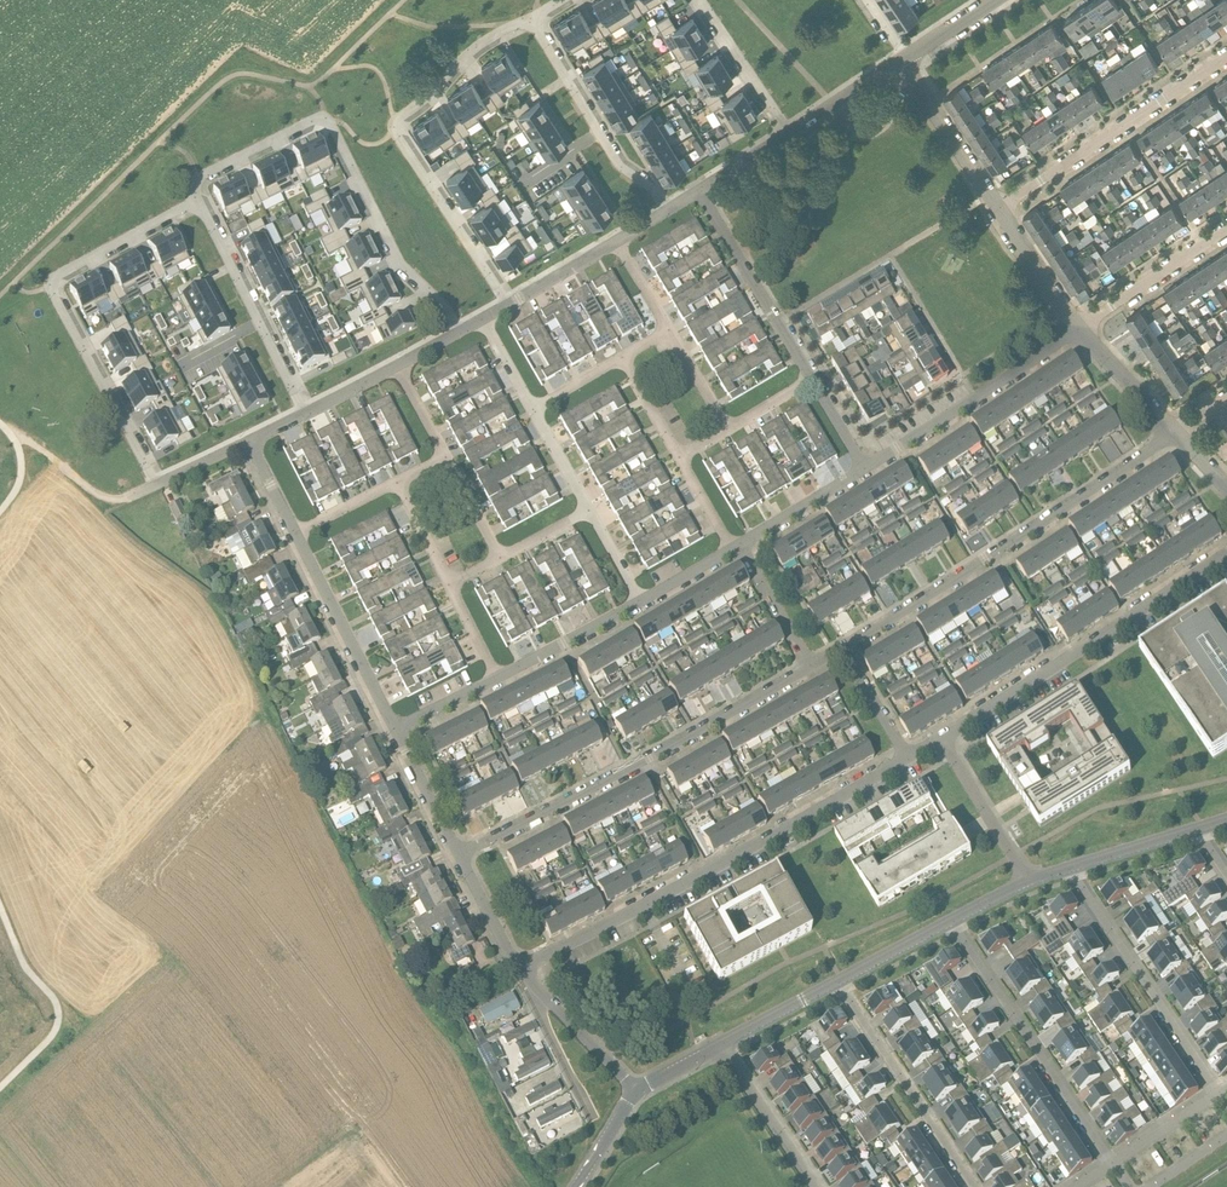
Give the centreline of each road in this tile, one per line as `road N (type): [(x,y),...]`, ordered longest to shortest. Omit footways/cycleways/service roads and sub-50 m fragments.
road 1 (residential): [(519,968),(735,857),(906,756)]
road 2 (residential): [(457,332),(441,302),(401,267),(326,117),(198,182),(197,202)]
road 3 (residential): [(842,647),(1177,431)]
road 4 (residential): [(460,854),(810,666)]
road 5 (residential): [(159,483),(50,283),(197,202)]
road 6 (residential): [(507,304),(396,124),(490,41),(530,20)]
road 7 (residential): [(943,734),(1226,553)]
road 8 (residential): [(952,921),(1112,1165)]
road 9 (residential): [(999,209),(1226,58)]
road 10 (residential): [(1071,868),(1219,1094)]
road 11 (residential): [(864,468),(1079,328)]
road 12 (residential): [(837,983),(974,1186)]
road 13 (residential): [(530,20),(617,163),(655,192),(665,212)]
road 14 (residential): [(197,202),(306,413)]
road 15 (residential): [(701,189),(812,379)]
road 16 (residential): [(395,728),(296,533)]
road 17 (residential): [(999,209),(904,56)]
road 18 (residential): [(1079,328),(1226,230)]
road 19 (residential): [(722,1044),(820,1186)]
road 20 (residential): [(943,734),(1029,881)]
road 21 (residential): [(499,676),(641,600)]
road 22 (residential): [(786,130),(699,0)]
road 23 (residential): [(740,546),(864,468)]
road 24 (residential): [(1079,328),(999,209)]
road 25 (residential): [(1177,431),(1079,328)]
road 26 (residential): [(460,854),(395,728)]
road 27 (residential): [(786,130),(904,56)]
road 28 (residential): [(810,666),(740,546)]
road 29 (track): [(10,432),(95,494),(125,497)]
road 30 (residential): [(1071,868),(1198,829)]
road 31 (residential): [(548,1000),(539,1010),(589,1116)]
road 32 (residential): [(837,983),(952,921)]
road 33 (residential): [(722,1044),(837,983)]
road 34 (residential): [(1219,1094),(1112,1165)]
road 35 (residential): [(519,968),(460,854)]
road 36 (residential): [(507,304),(617,241)]
road 37 (residential): [(906,756),(842,647)]
road 38 (residential): [(635,1090),(548,1000)]

